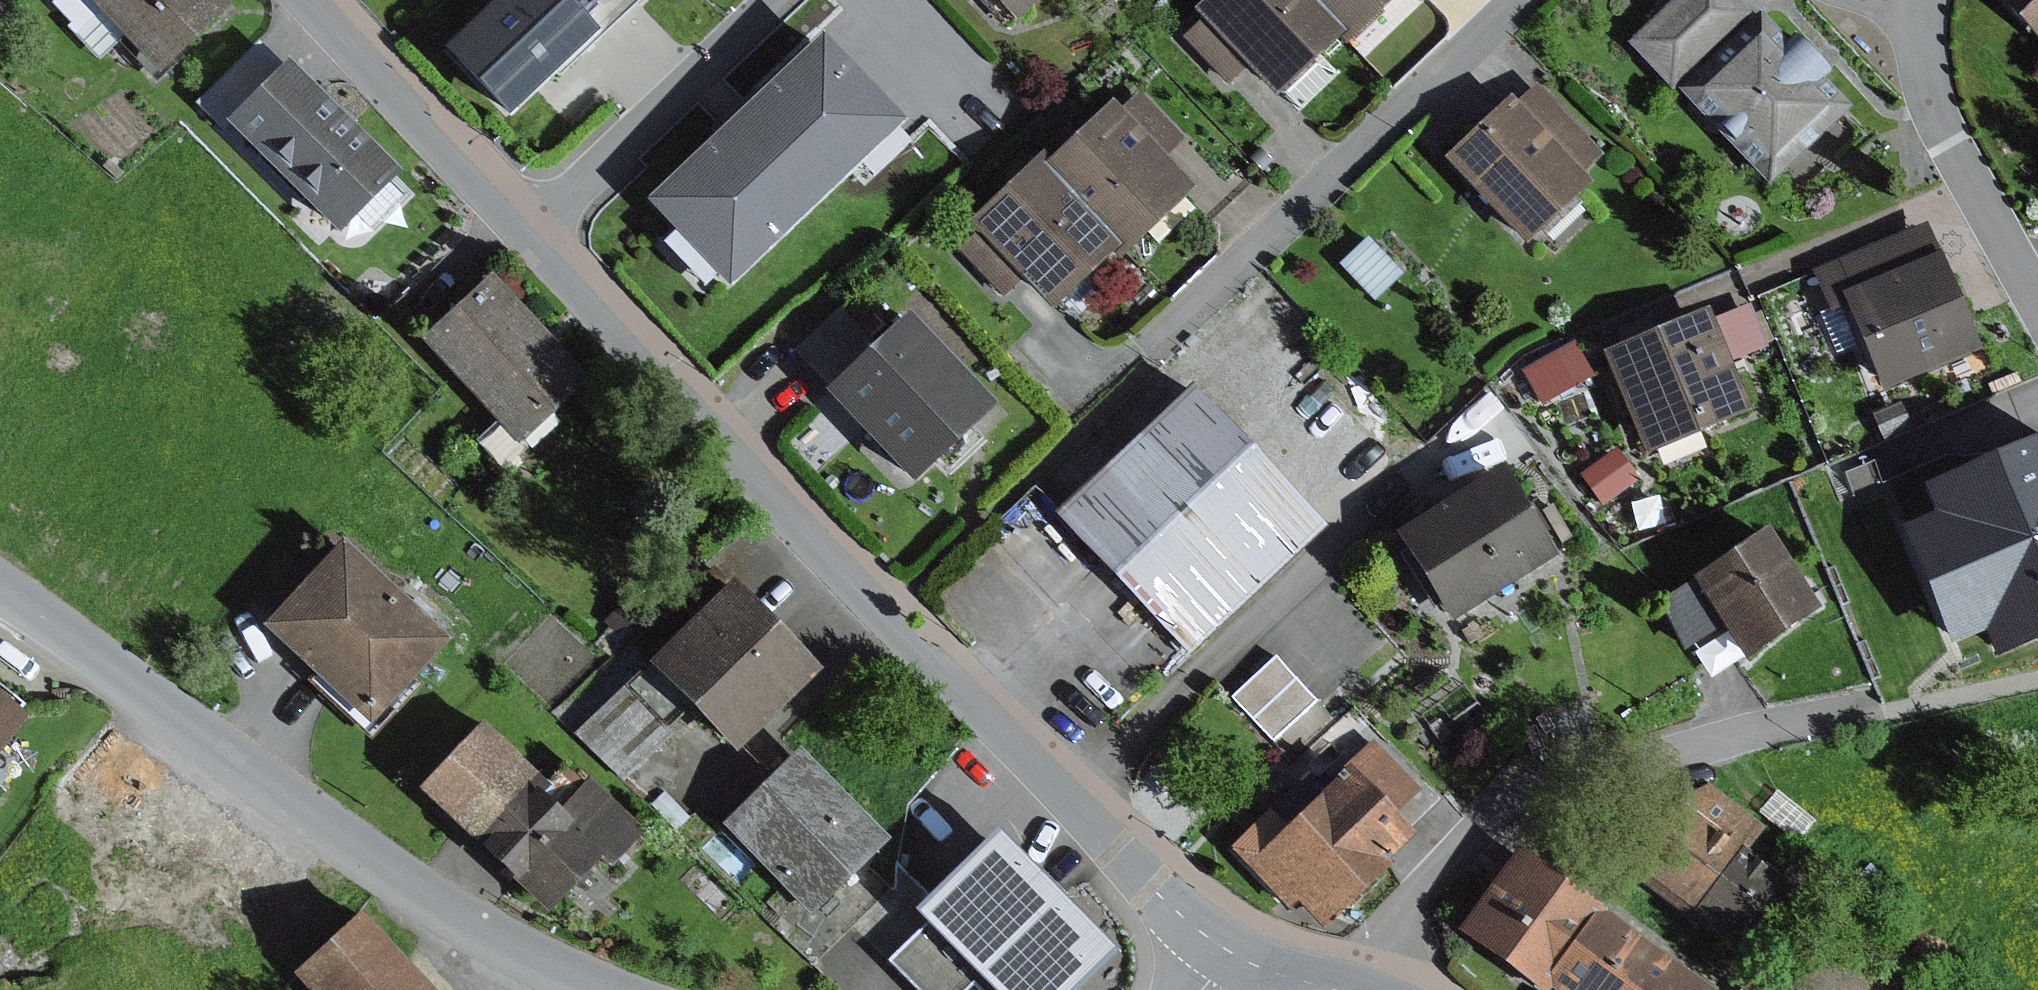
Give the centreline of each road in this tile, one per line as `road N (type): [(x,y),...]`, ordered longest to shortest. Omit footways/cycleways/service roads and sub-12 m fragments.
road 1 (residential): [(525,240),(1164,899),(1230,952)]
road 2 (residential): [(602,989),(429,898),(0,591)]
road 3 (residential): [(525,240),(777,0)]
road 4 (residential): [(2037,302),(1937,115),(1922,65),(1923,0)]
road 5 (residential): [(309,0),(525,240)]

